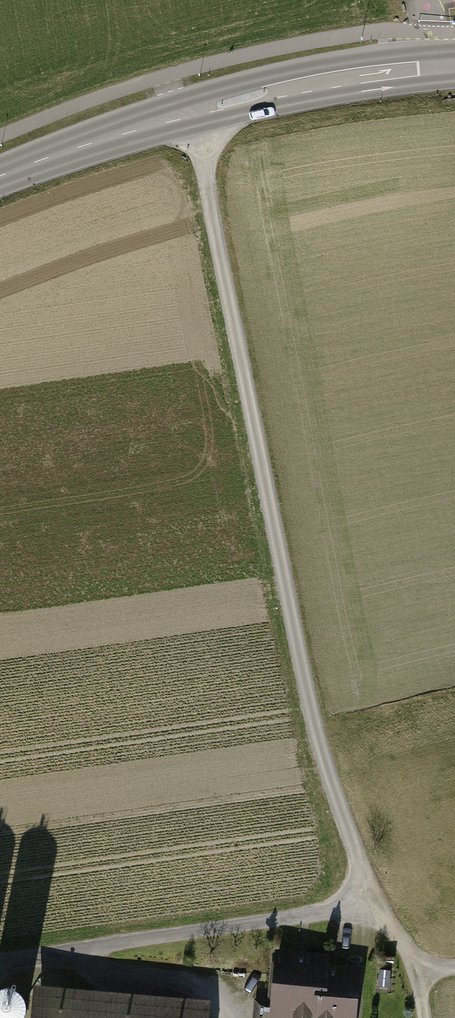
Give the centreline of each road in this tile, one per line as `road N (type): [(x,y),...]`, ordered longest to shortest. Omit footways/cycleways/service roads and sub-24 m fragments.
road 1 (track): [(191,112),(323,760),(372,897),(415,964),(423,1017)]
road 2 (tertiary): [(454,63),(268,90),(0,177)]
road 3 (track): [(0,961),(340,909),(372,897)]

